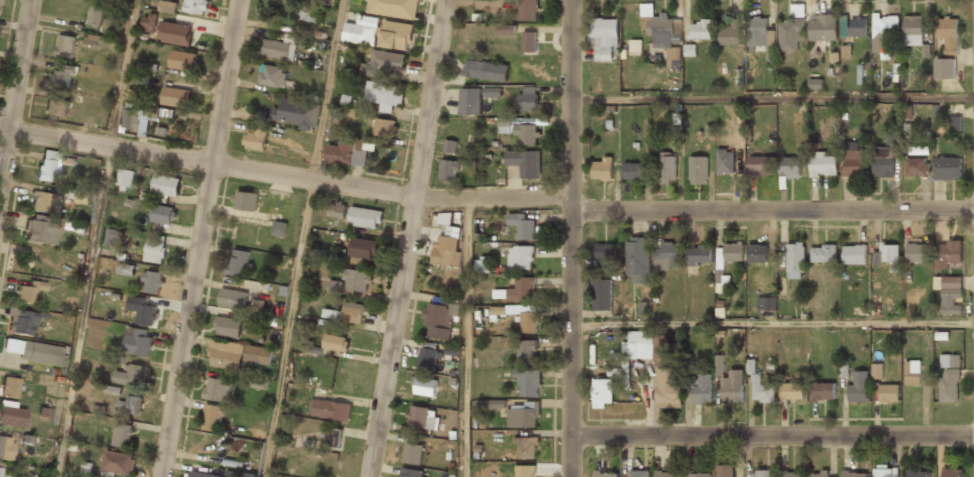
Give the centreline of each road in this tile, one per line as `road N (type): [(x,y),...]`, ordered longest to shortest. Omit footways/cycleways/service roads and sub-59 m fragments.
road 1 (residential): [(0,130),(414,196),(569,196)]
road 2 (residential): [(375,476),(443,0)]
road 3 (residential): [(169,476),(237,0)]
road 4 (residential): [(578,476),(571,0)]
road 5 (residential): [(569,212),(973,224)]
road 6 (residential): [(578,449),(973,449)]
road 7 (residential): [(0,183),(28,0)]

